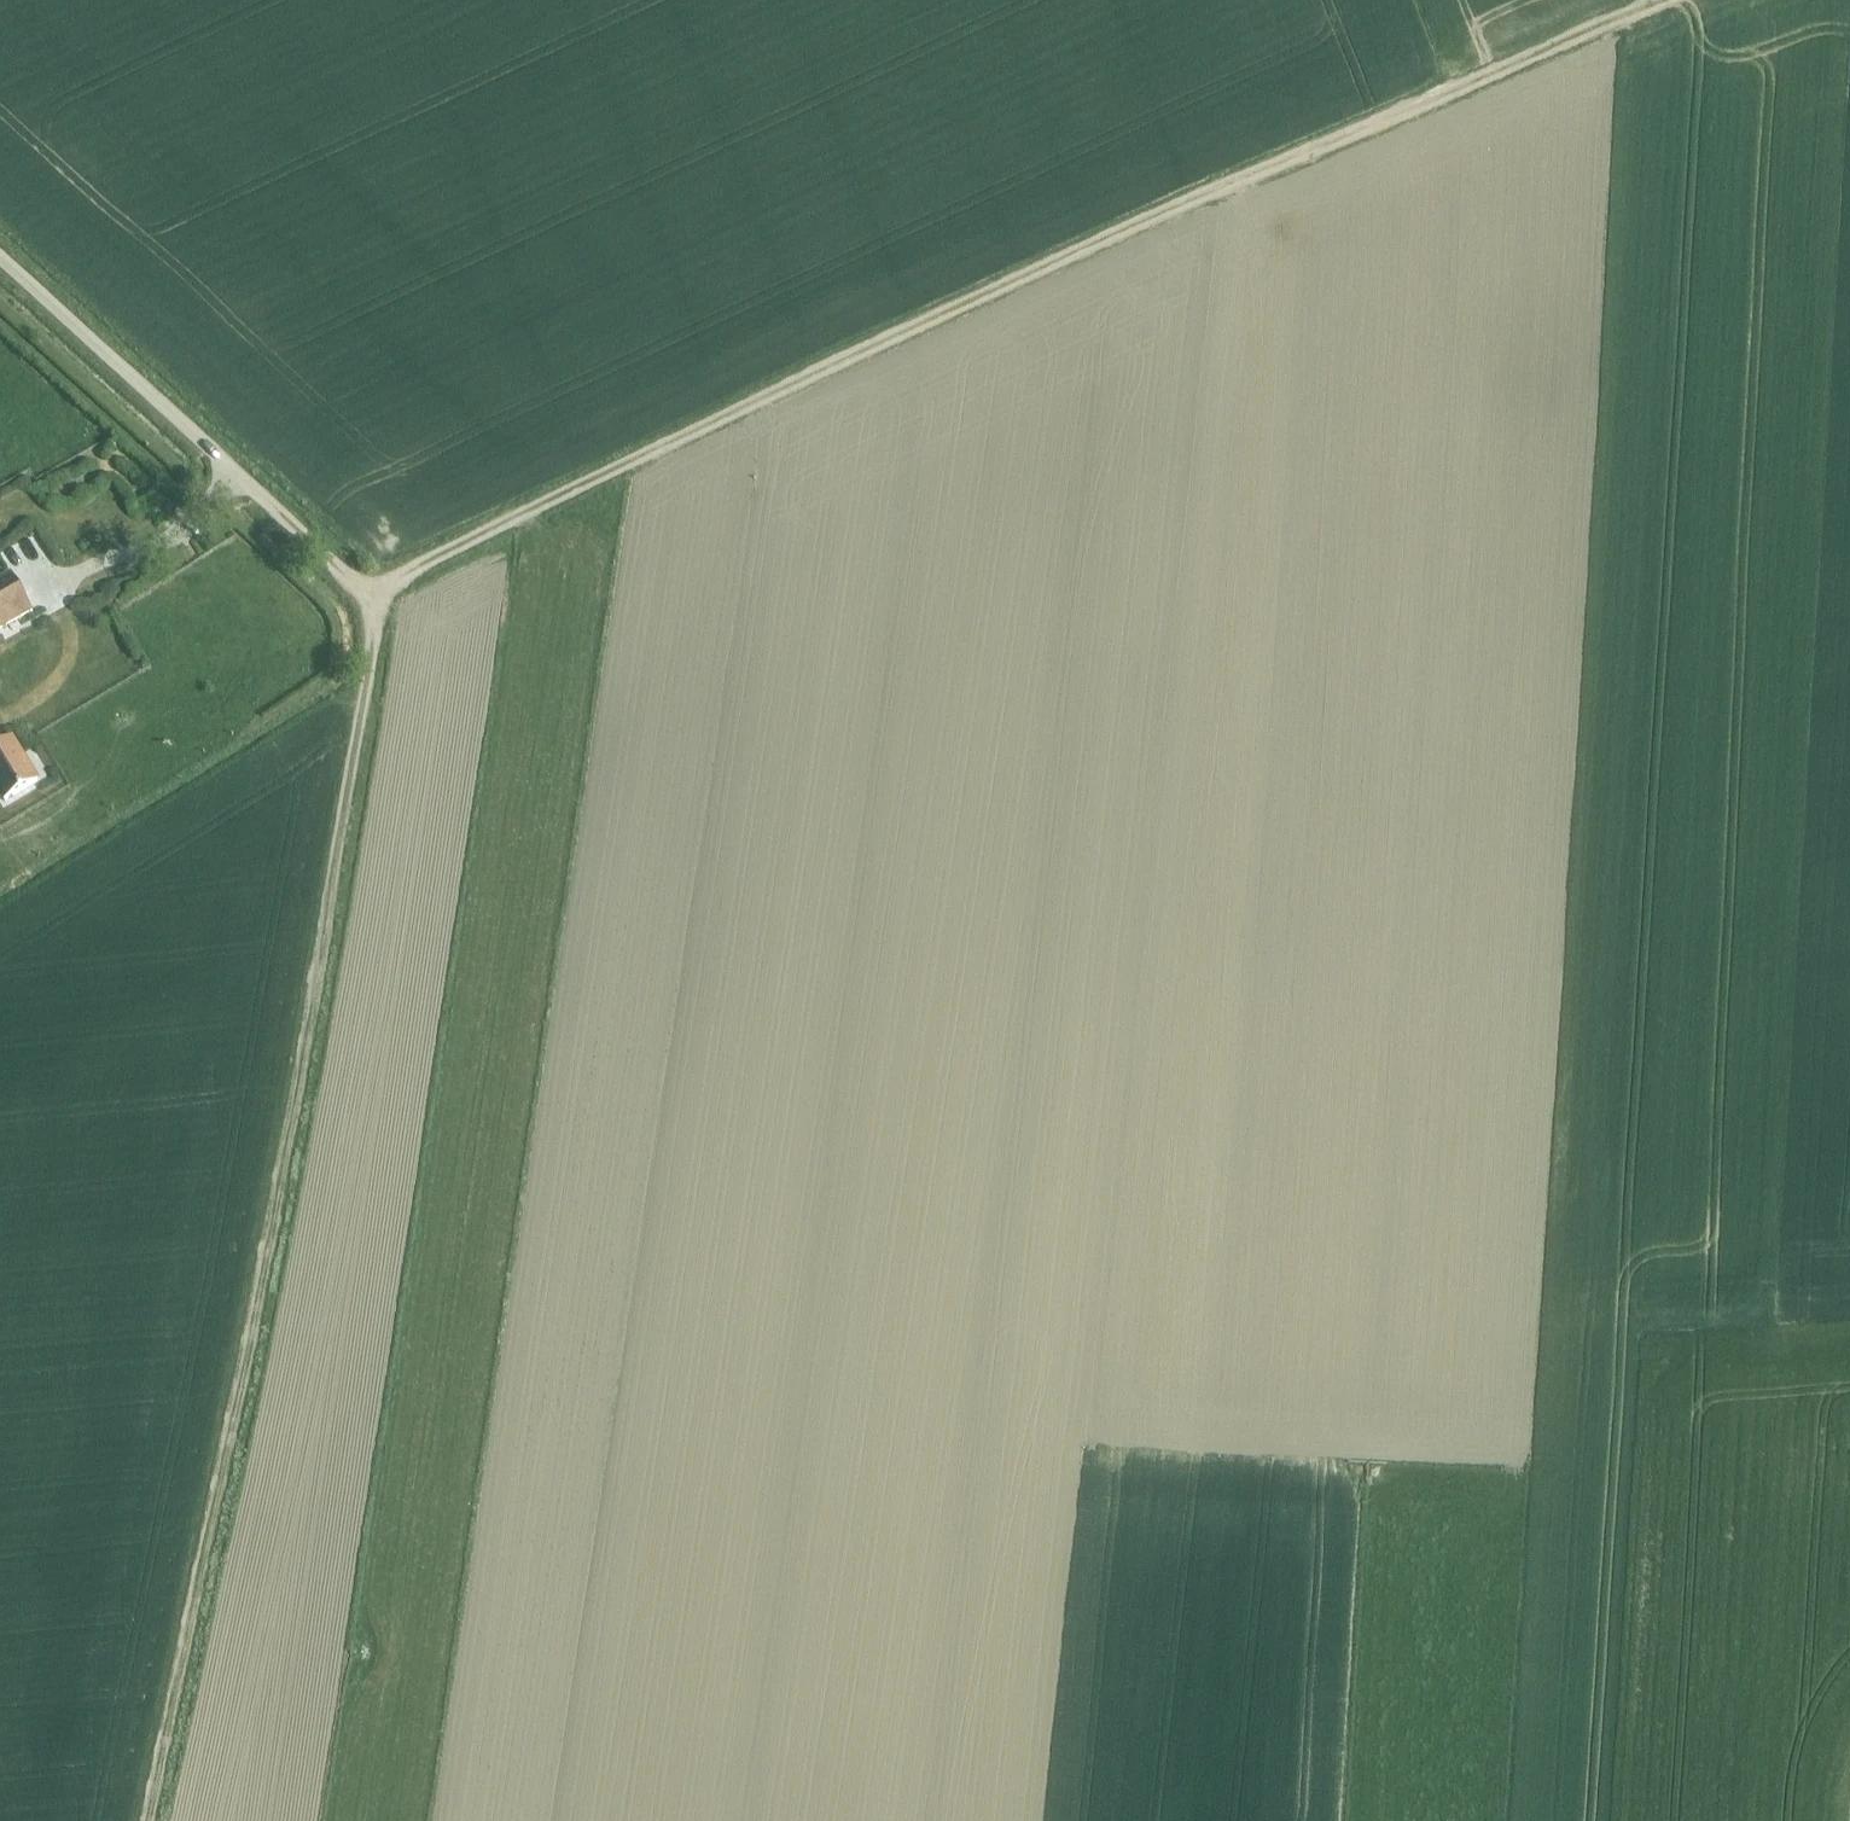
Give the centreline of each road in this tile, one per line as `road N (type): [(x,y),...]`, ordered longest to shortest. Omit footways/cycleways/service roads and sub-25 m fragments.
road 1 (track): [(370,599),(509,514),(1155,212),(1654,0)]
road 2 (track): [(375,626),(259,1295),(149,1820)]
road 3 (unclassified): [(0,253),(334,560),(370,599),(375,626)]

